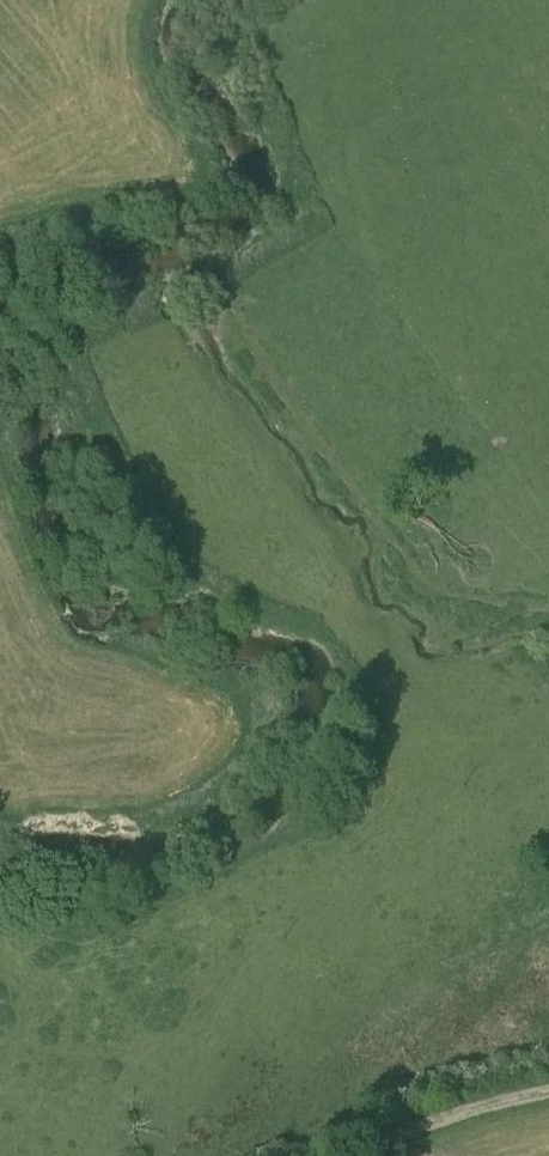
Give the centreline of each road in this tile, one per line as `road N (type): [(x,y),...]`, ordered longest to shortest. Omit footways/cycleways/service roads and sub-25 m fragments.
road 1 (track): [(358,1155),(461,1109),(548,1094)]

